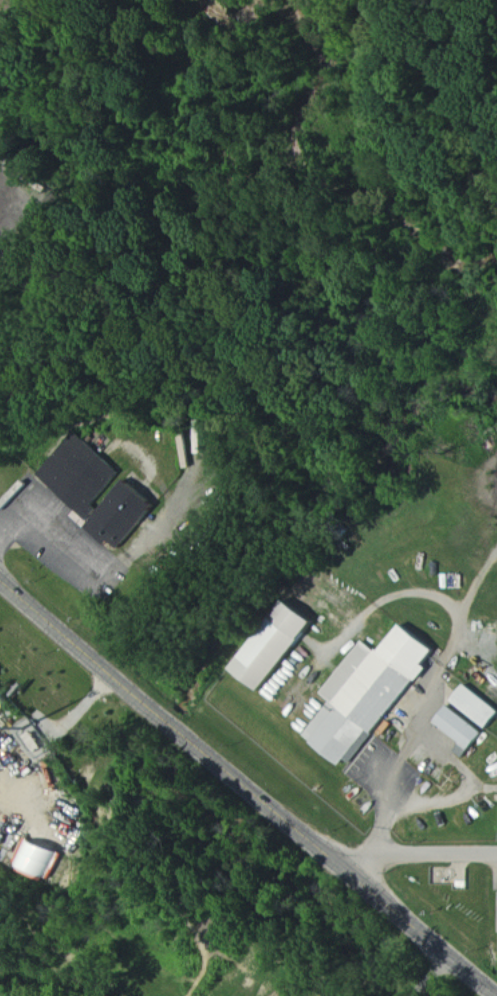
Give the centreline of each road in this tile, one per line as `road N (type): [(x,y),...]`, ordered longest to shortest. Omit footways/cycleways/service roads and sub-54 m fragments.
road 1 (secondary): [(0,580),(496,990)]
road 2 (residential): [(354,870),(389,853),(496,852)]

